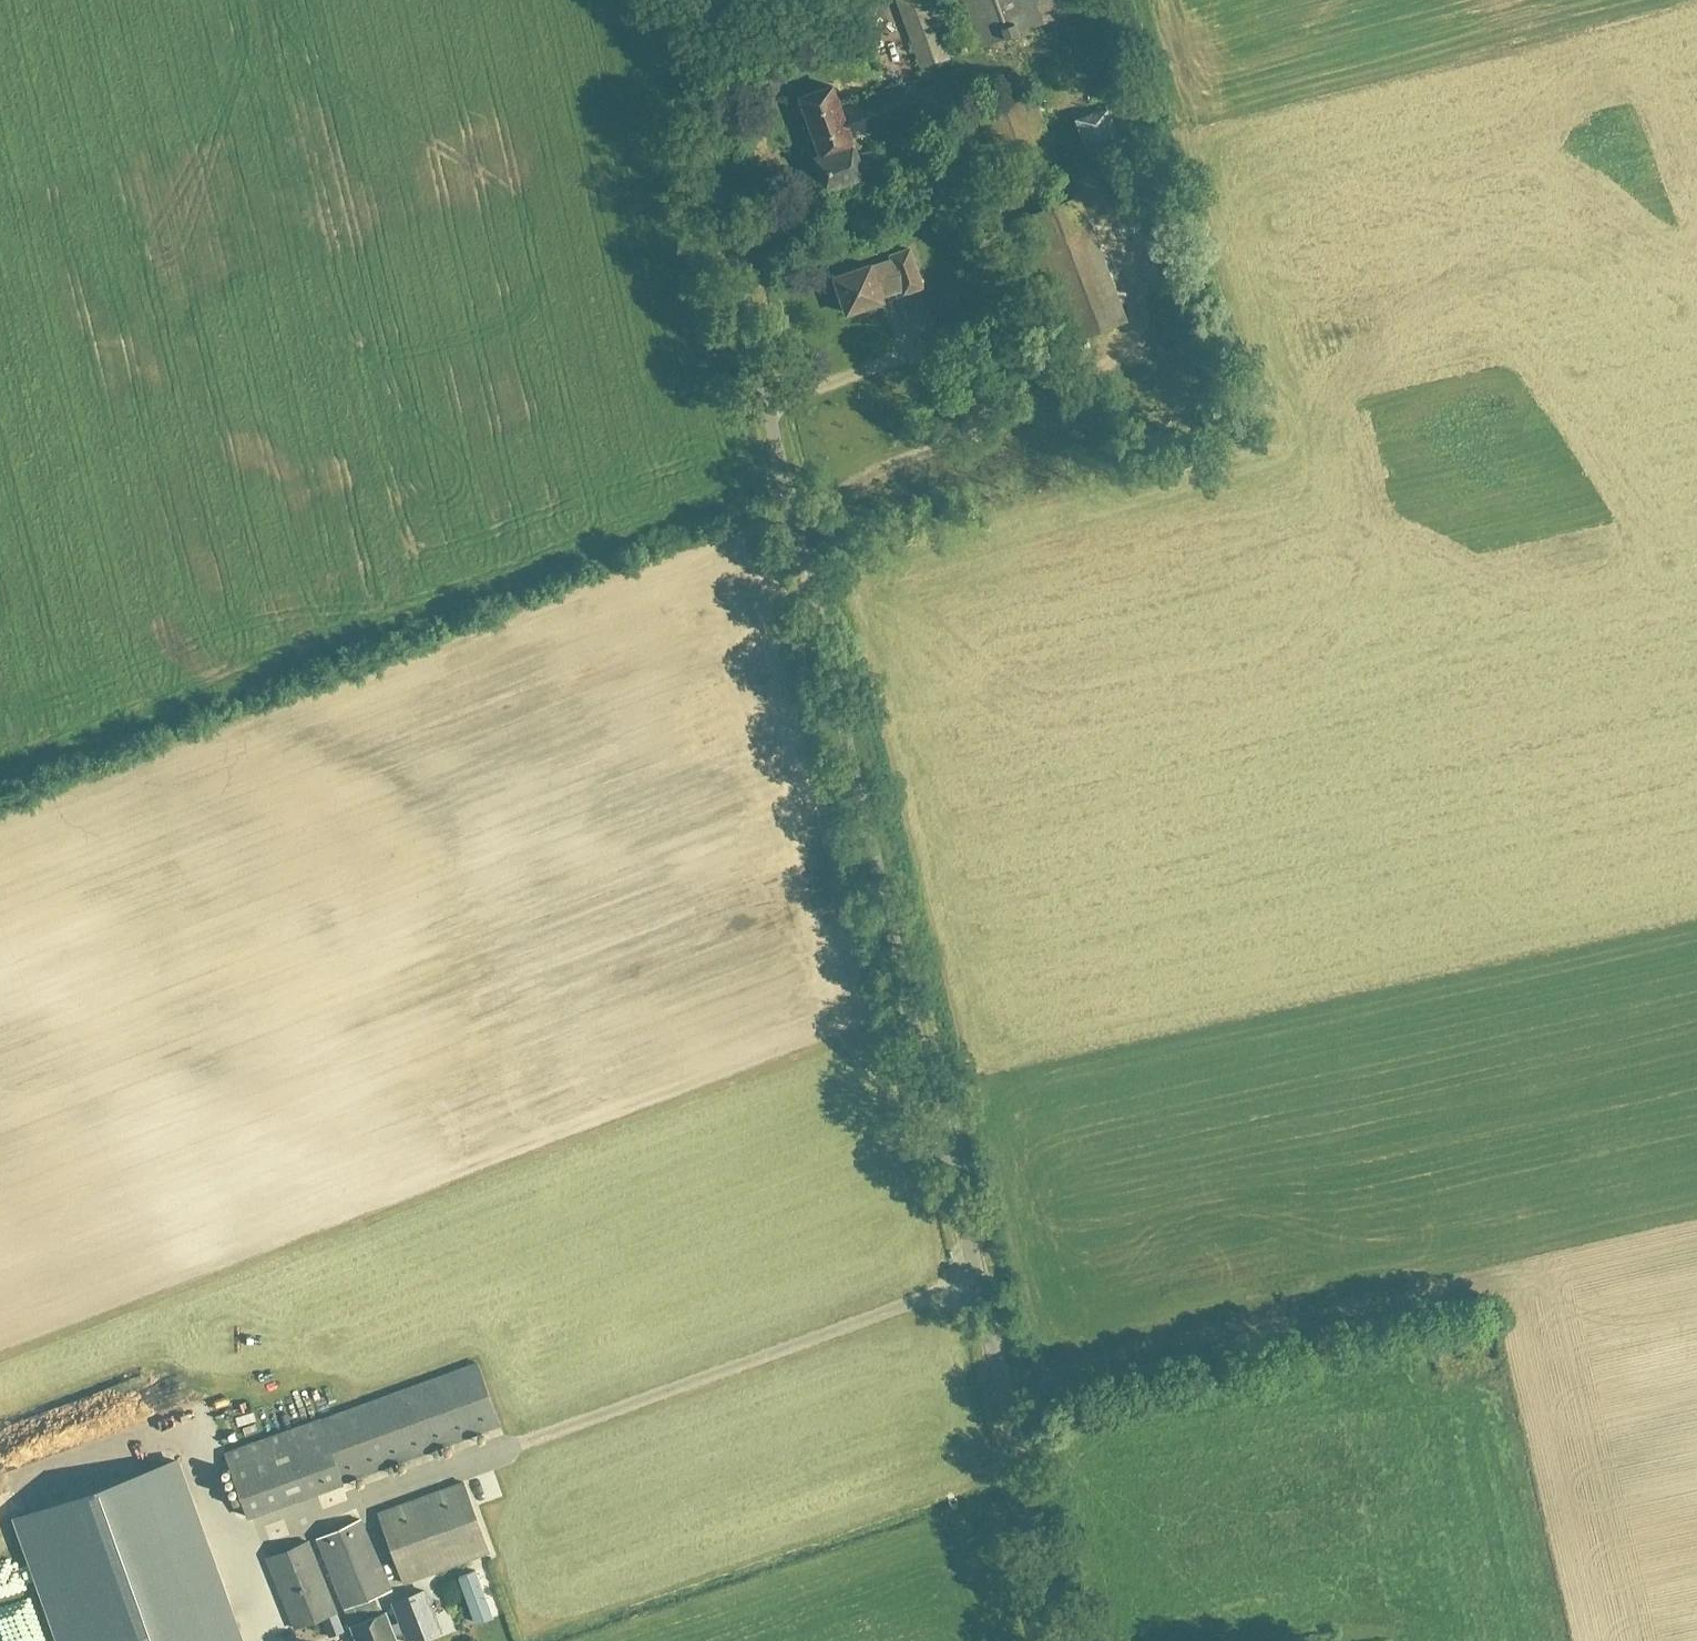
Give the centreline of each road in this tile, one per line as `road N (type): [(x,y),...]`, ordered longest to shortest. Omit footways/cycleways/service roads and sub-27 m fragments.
road 1 (unclassified): [(975,1279),(665,0)]
road 2 (unclassified): [(505,1452),(975,1279)]
road 3 (unclassified): [(1060,1640),(975,1279)]

